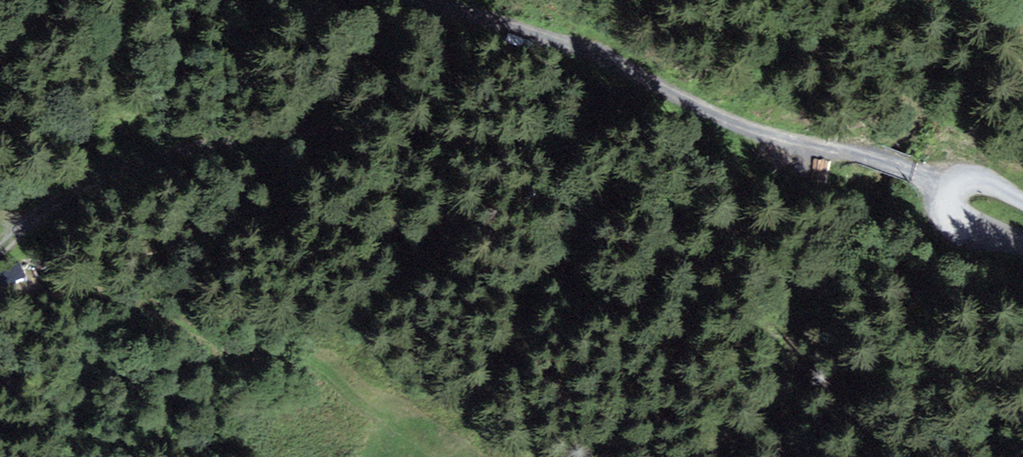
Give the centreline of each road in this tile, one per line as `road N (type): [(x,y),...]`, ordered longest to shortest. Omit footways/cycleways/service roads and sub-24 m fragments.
road 1 (track): [(0,248),(84,182),(179,153),(308,136),(531,158),(583,149),(717,227),(799,233),(860,220),(933,277),(1022,285)]
road 2 (track): [(426,0),(950,198)]
road 3 (unclassified): [(1022,205),(974,182),(950,198),(956,217),(1022,244)]

